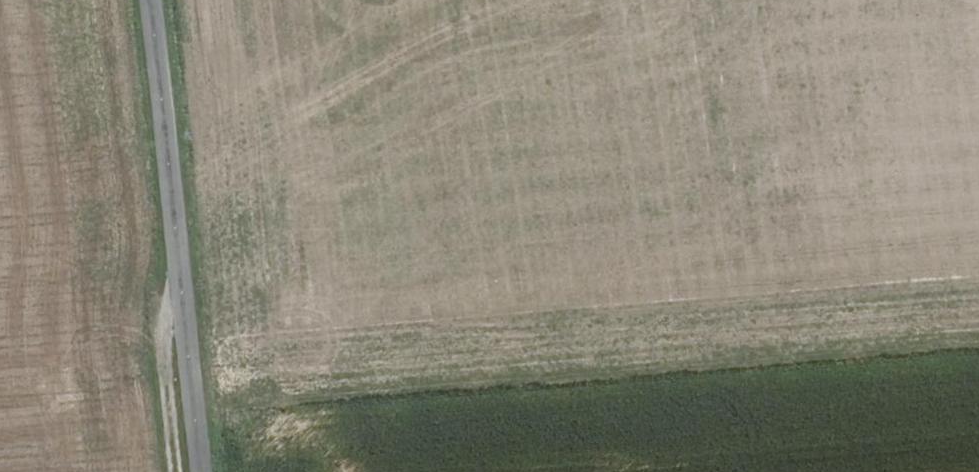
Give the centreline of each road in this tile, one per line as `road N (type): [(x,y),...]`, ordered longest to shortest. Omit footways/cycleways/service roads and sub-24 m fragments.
road 1 (tertiary): [(143,0),(194,471)]

